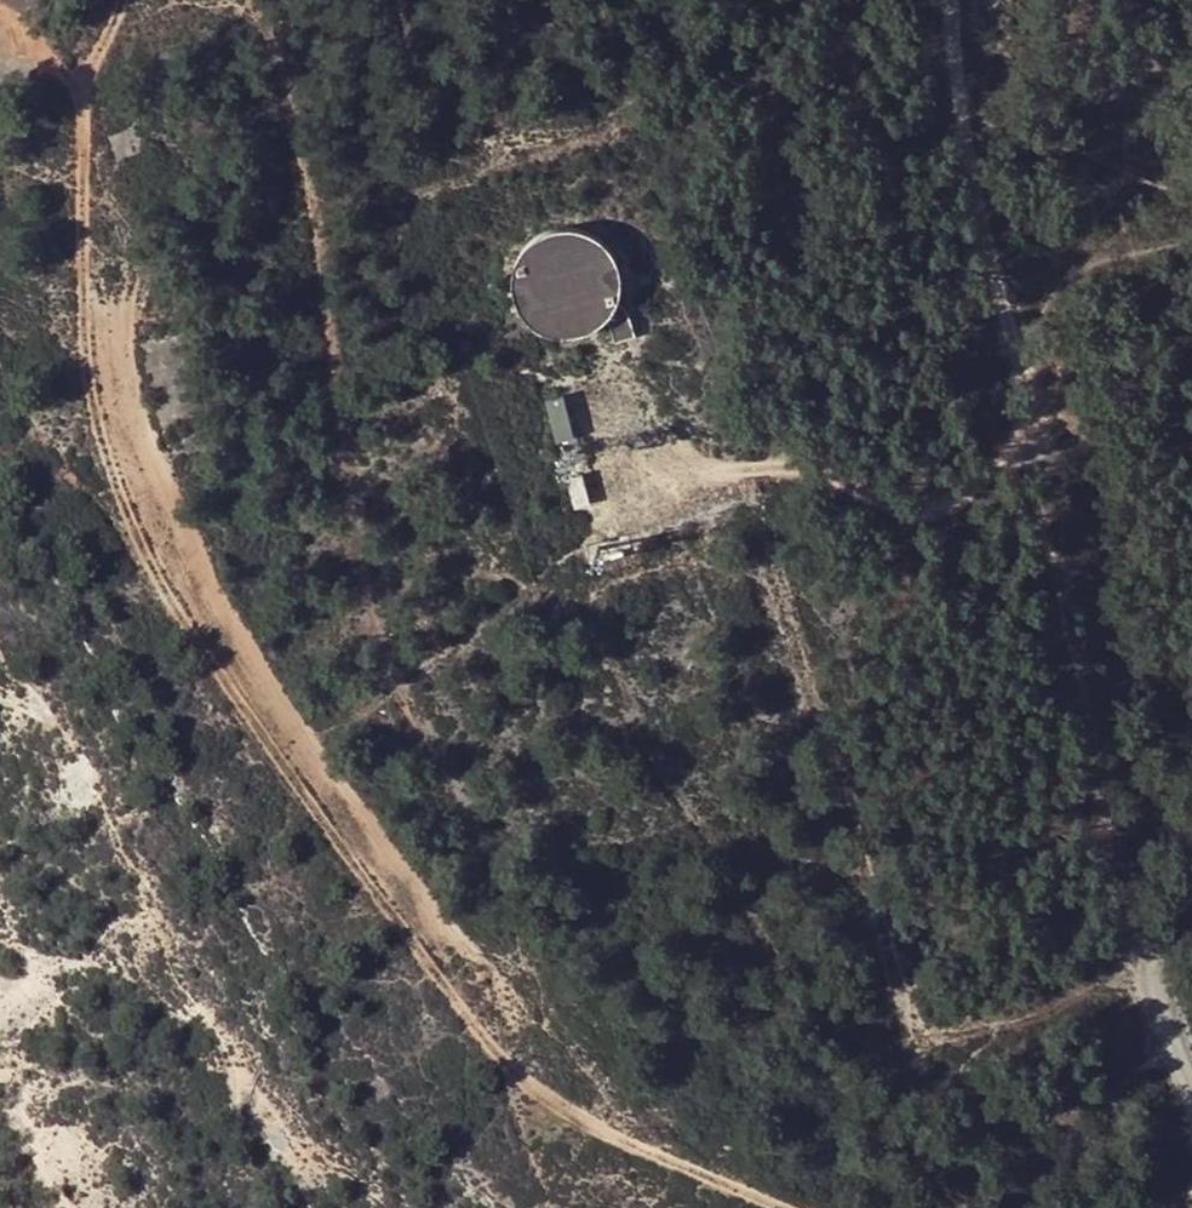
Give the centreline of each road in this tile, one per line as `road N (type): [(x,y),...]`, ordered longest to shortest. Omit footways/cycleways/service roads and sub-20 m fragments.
road 1 (track): [(785,1207),(540,1100),(489,1047),(187,633),(140,548),(95,450),(76,356),(87,91),(117,0)]
road 2 (track): [(962,0),(1067,523),(1191,1075)]

